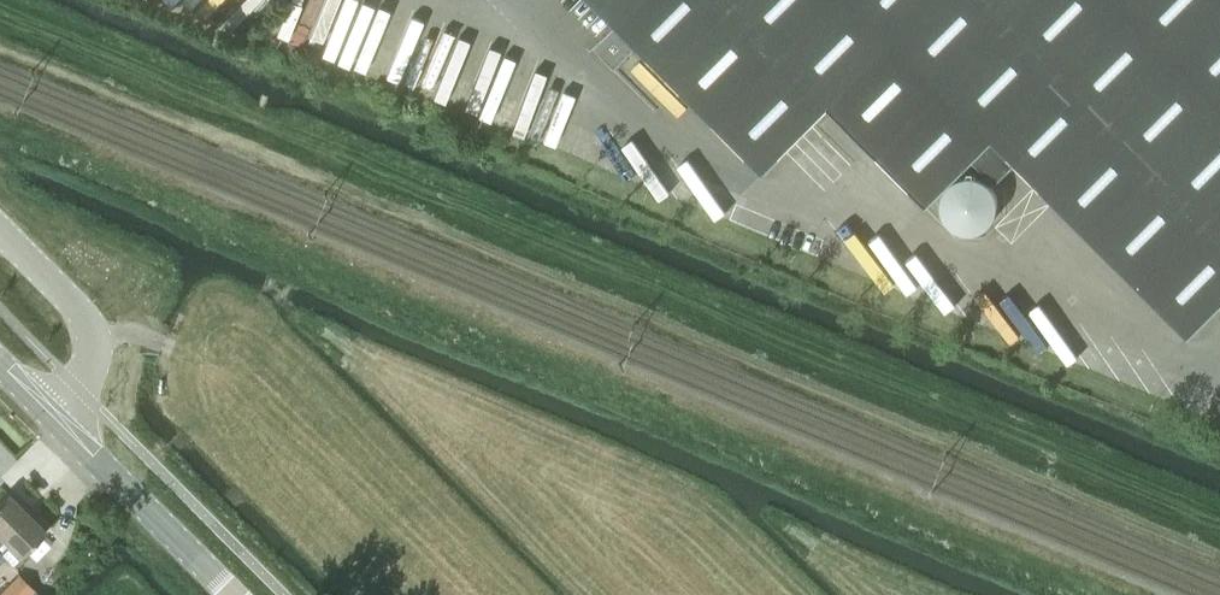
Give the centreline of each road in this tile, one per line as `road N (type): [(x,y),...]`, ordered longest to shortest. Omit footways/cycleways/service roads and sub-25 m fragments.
road 1 (tertiary): [(0,364),(232,594)]

